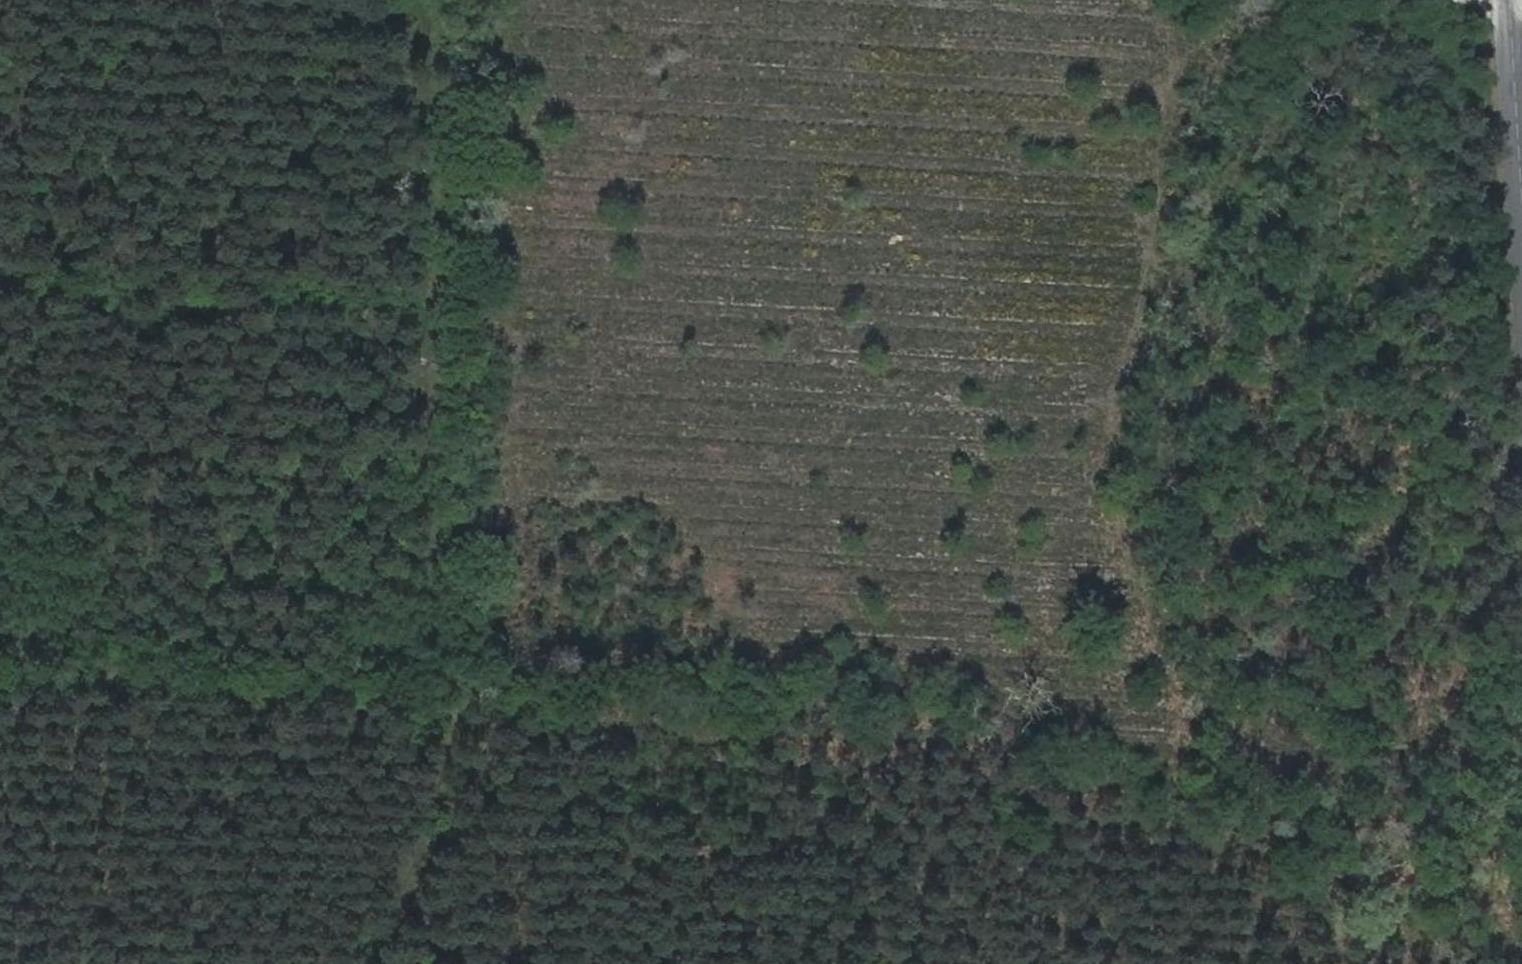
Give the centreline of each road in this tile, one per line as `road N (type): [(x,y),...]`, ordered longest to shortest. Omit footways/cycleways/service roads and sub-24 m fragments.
road 1 (track): [(445,0),(446,708),(434,800),(401,881),(352,963)]
road 2 (tertiary): [(1521,180),(1508,5)]

